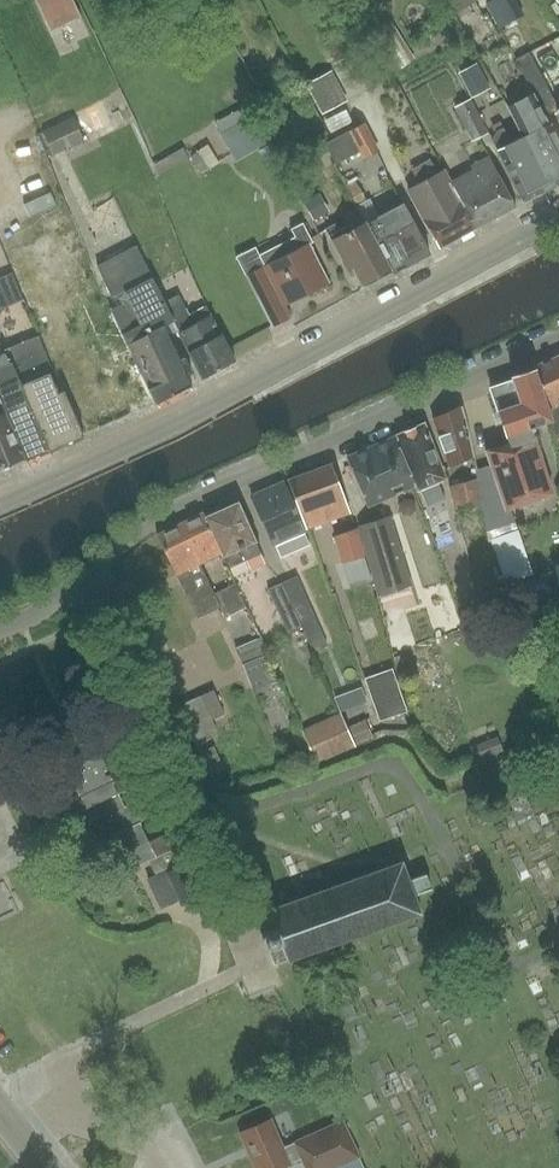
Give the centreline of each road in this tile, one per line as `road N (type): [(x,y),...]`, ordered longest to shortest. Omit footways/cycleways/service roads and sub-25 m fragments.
road 1 (residential): [(558,339),(149,521),(34,617),(0,629)]
road 2 (residential): [(0,503),(558,218)]

